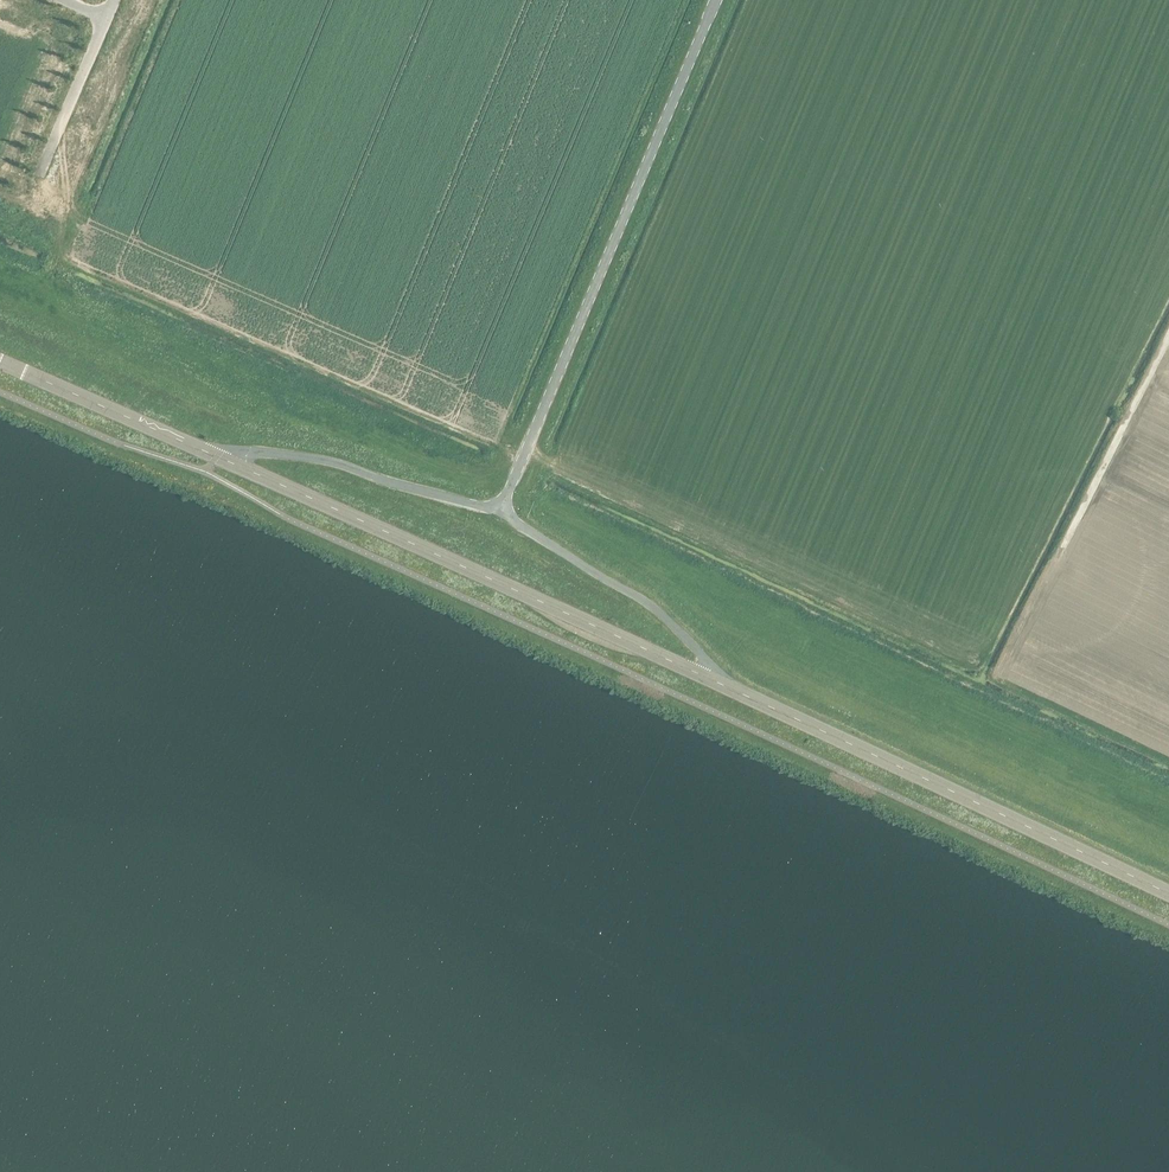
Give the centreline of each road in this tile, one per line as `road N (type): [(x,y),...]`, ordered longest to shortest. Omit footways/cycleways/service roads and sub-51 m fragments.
road 1 (tertiary): [(734,688),(224,458)]
road 2 (residential): [(502,511),(717,0)]
road 3 (tertiary): [(1168,895),(734,688)]
road 4 (unclassified): [(734,688),(650,604),(502,511)]
road 5 (unclassified): [(502,511),(336,464),(246,453),(224,458)]
road 6 (tertiary): [(224,458),(0,362)]
road 7 (residential): [(105,16),(34,172),(31,189),(40,202),(59,209)]

